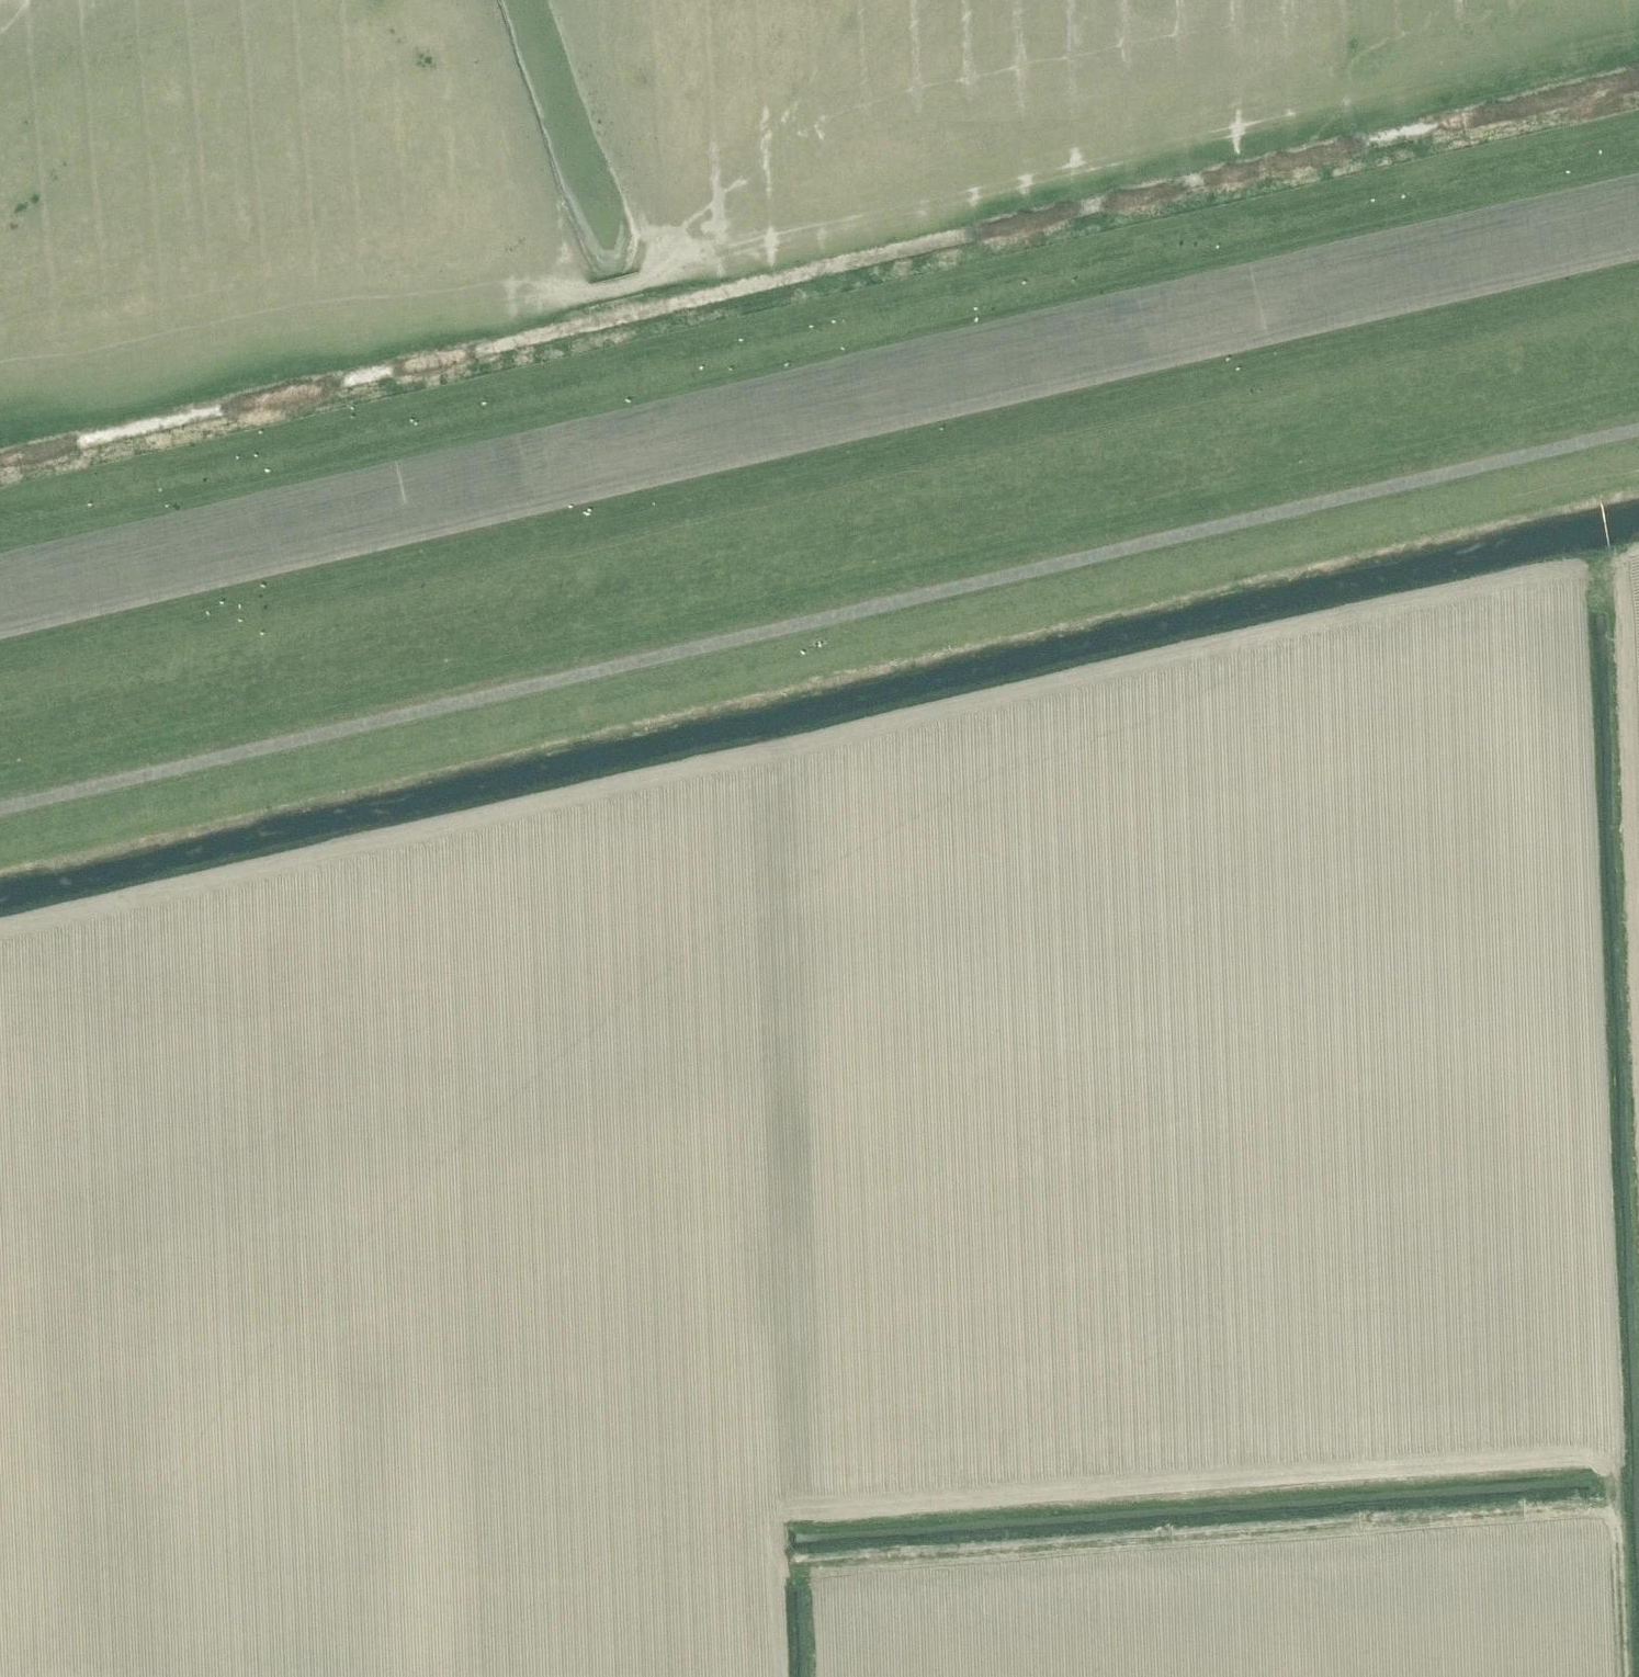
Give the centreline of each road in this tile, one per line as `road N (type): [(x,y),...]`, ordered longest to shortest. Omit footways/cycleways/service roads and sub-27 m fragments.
road 1 (unclassified): [(0,809),(1638,429)]

